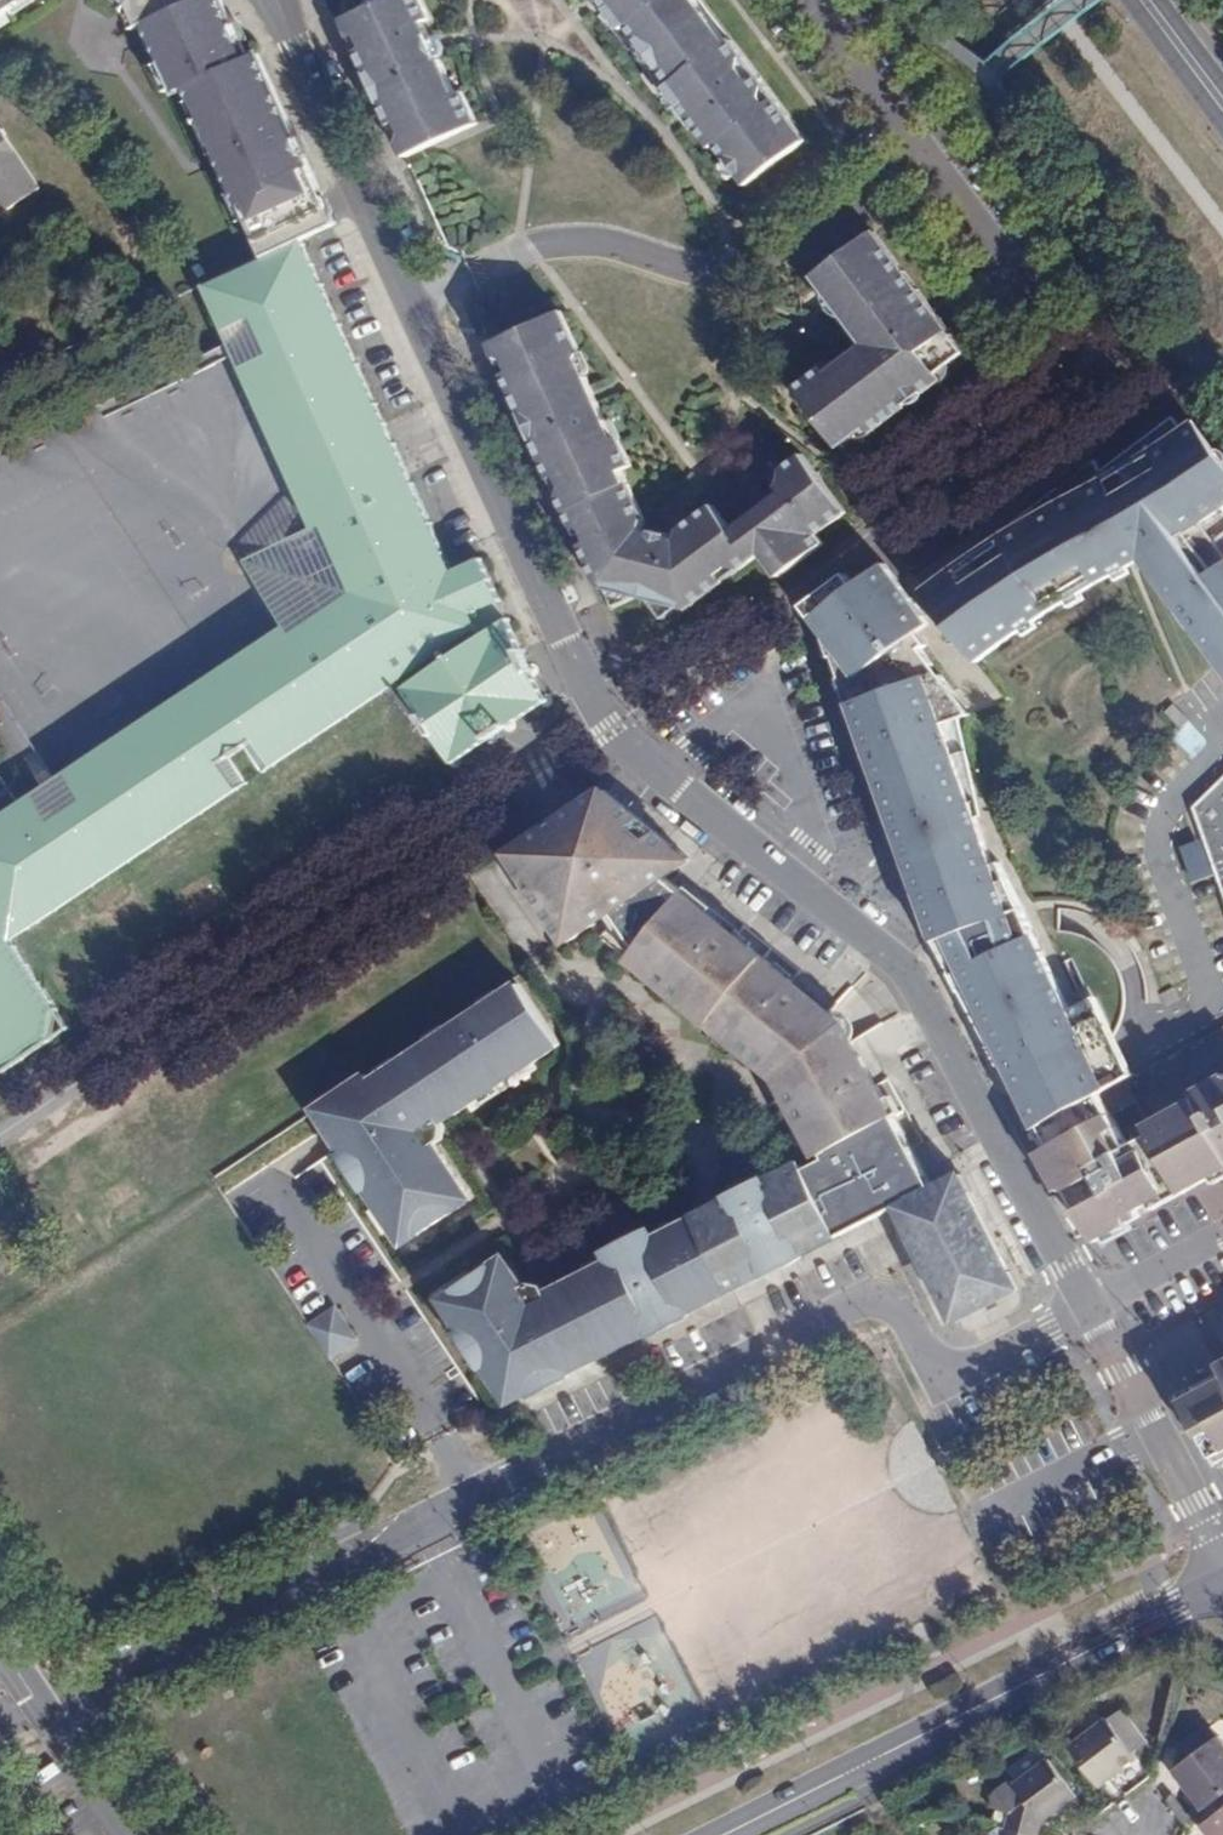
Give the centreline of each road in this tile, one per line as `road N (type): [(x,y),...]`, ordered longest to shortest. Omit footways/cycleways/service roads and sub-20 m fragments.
road 1 (residential): [(1084,1304),(905,966),(609,727),(278,0)]
road 2 (residential): [(1084,1304),(938,1384),(903,1315),(878,1299),(852,1304),(350,1552),(28,1699)]
road 3 (tertiary): [(1222,1583),(724,1834)]
road 4 (residential): [(1222,1547),(1084,1304)]
road 5 (residential): [(122,1834),(28,1699)]
road 6 (residential): [(1222,1233),(1084,1304)]
road 7 (secondary): [(1145,0),(1222,105)]

